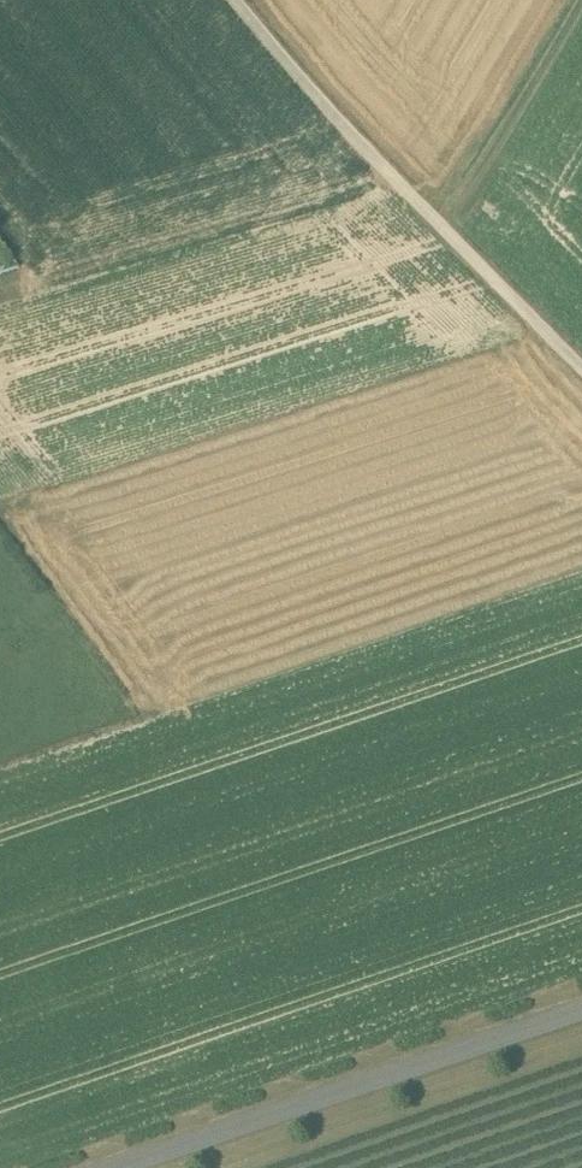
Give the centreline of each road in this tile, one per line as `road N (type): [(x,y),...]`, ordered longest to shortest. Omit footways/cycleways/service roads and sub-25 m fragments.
road 1 (track): [(233,0),(330,124),(581,380)]
road 2 (track): [(581,34),(447,245)]

